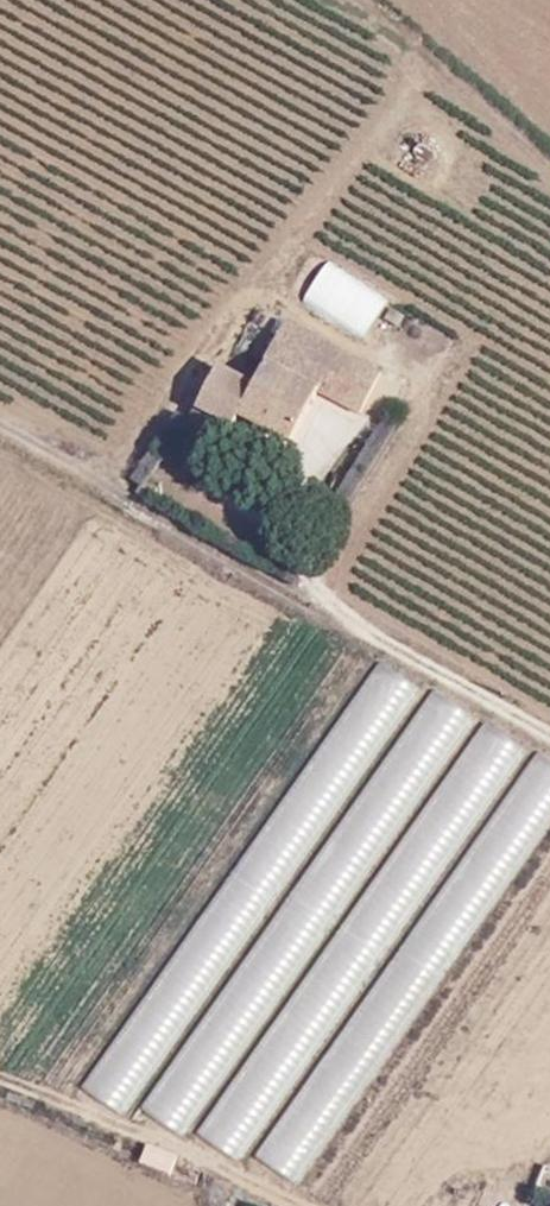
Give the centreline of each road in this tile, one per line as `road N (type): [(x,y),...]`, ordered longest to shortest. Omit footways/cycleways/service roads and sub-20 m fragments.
road 1 (track): [(549,741),(0,423)]
road 2 (track): [(331,1205),(0,1059)]

